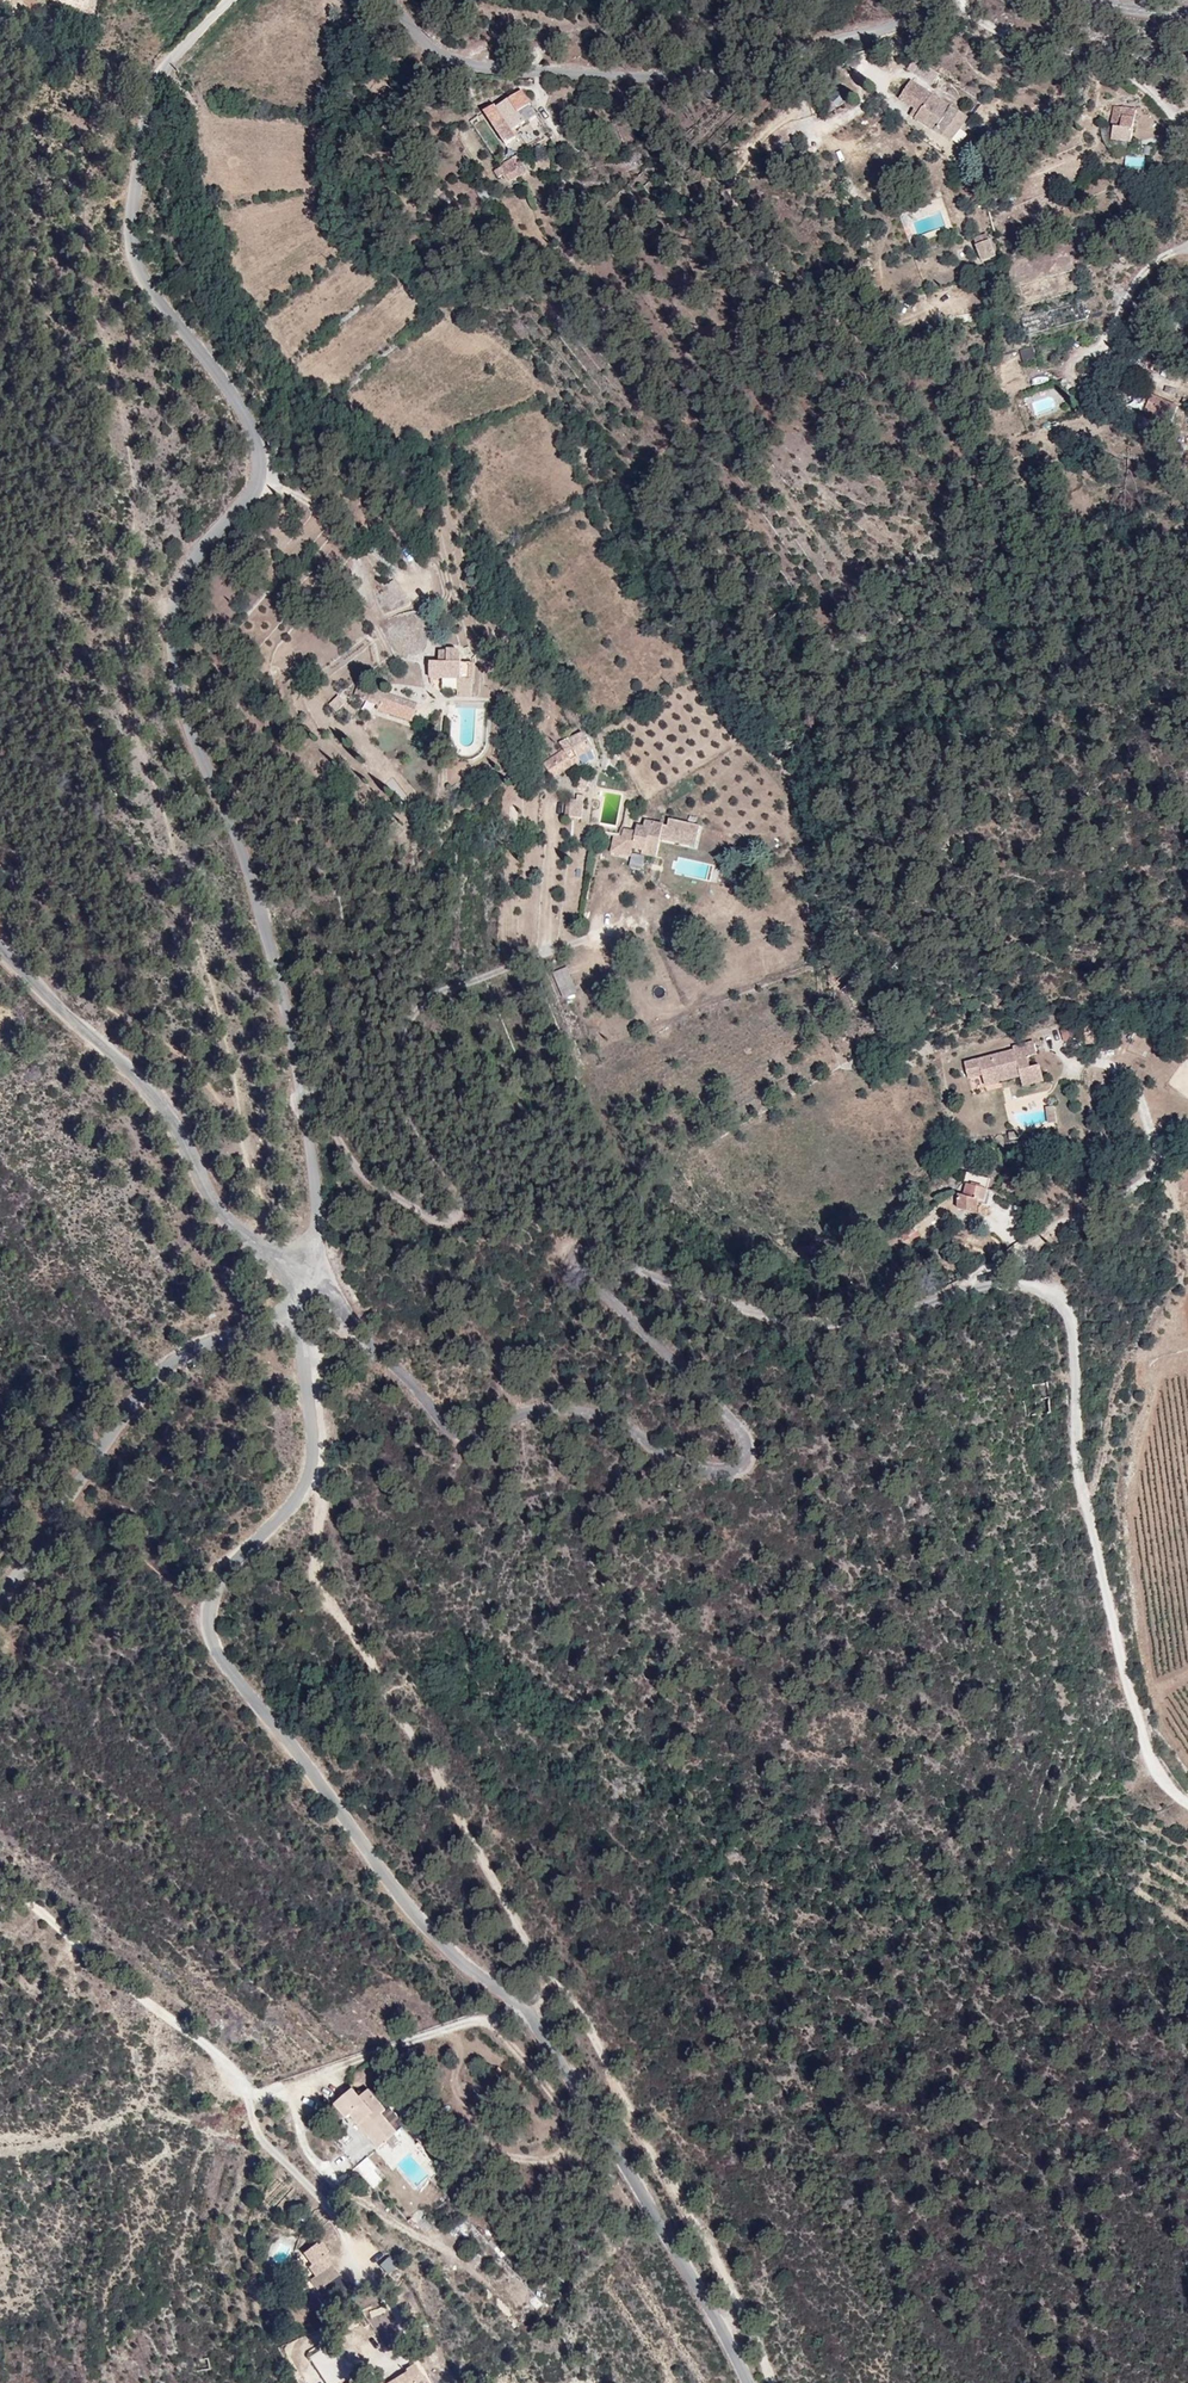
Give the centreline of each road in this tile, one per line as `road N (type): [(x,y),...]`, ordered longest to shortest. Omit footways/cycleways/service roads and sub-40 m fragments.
road 1 (unclassified): [(297,1273),(335,1297),(452,1429),(534,1412),(591,1415),(707,1470),(742,1462),(742,1434),(585,1279),(577,1265),(583,1253),(772,1319),(822,1325),(903,1316),(975,1287),(1029,1288),(1051,1298),(1070,1326),(1081,1486),(1122,1659),(1148,1754),(1187,1803)]
road 2 (unclassified): [(230,0),(174,59),(154,100),(124,231),(130,262),(172,328),(263,440),(270,477),(185,581),(167,626),(167,675),(267,936),(301,1053),(321,1171),(315,1226),(297,1273)]
road 3 (unclassified): [(297,1273),(309,1469),(294,1503),(217,1584),(211,1623),(218,1653),(427,1928),(529,2012),(747,2382)]
road 4 (track): [(268,1251),(234,1080),(104,661),(136,521),(135,452),(91,242),(107,164),(140,147)]
road 5 (track): [(779,2382),(723,2244),(558,1990),(325,1579),(322,1505)]
road 6 (unclassified): [(927,0),(828,39),(673,75),(540,73),(458,60),(427,47),(390,0)]
road 7 (unclassified): [(297,1273),(289,1294),(198,1333),(148,1383),(25,1569),(0,1593)]
road 8 (unclassified): [(297,1273),(237,1227),(133,1078),(0,947)]

